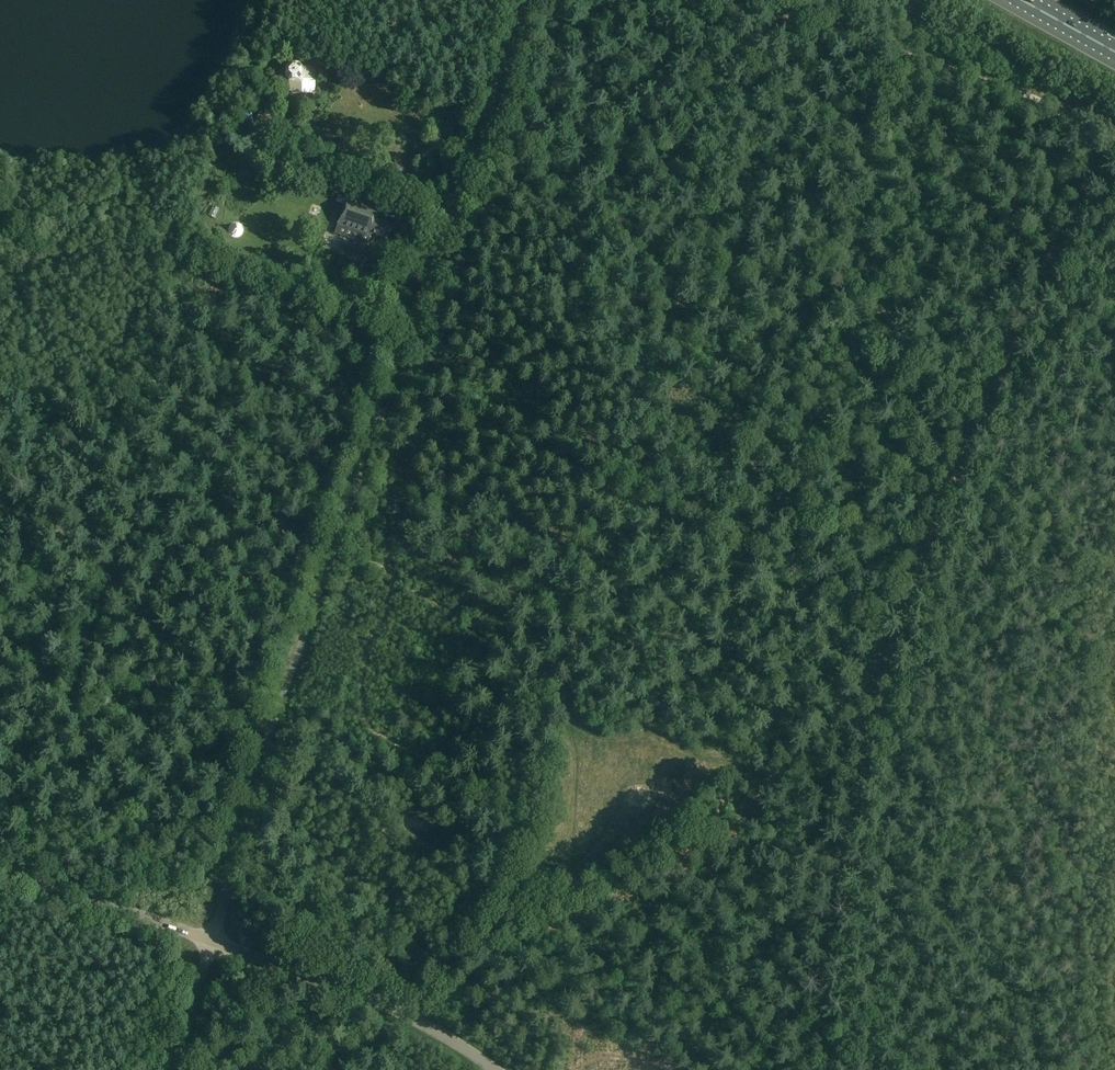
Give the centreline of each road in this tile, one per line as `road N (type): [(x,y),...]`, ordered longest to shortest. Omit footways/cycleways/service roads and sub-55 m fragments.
road 1 (unclassified): [(213,943),(230,849),(527,0)]
road 2 (track): [(828,1069),(824,942),(860,757),(920,549),(1007,352)]
road 3 (track): [(411,1018),(421,996),(469,960),(609,908),(688,860),(748,815),(882,676)]
road 4 (track): [(391,388),(735,555),(889,653)]
road 5 (track): [(1114,200),(1091,157),(1052,264),(1007,352),(766,272)]
road 6 (track): [(1091,157),(1060,110),(750,0)]
road 7 (track): [(0,511),(307,629)]
road 8 (track): [(766,272),(566,218),(501,159),(475,148)]
road 9 (tertiary): [(497,1069),(395,1010),(213,943)]
road 10 (tertiary): [(213,943),(0,866)]
road 11 (unclassified): [(178,1069),(213,943)]

